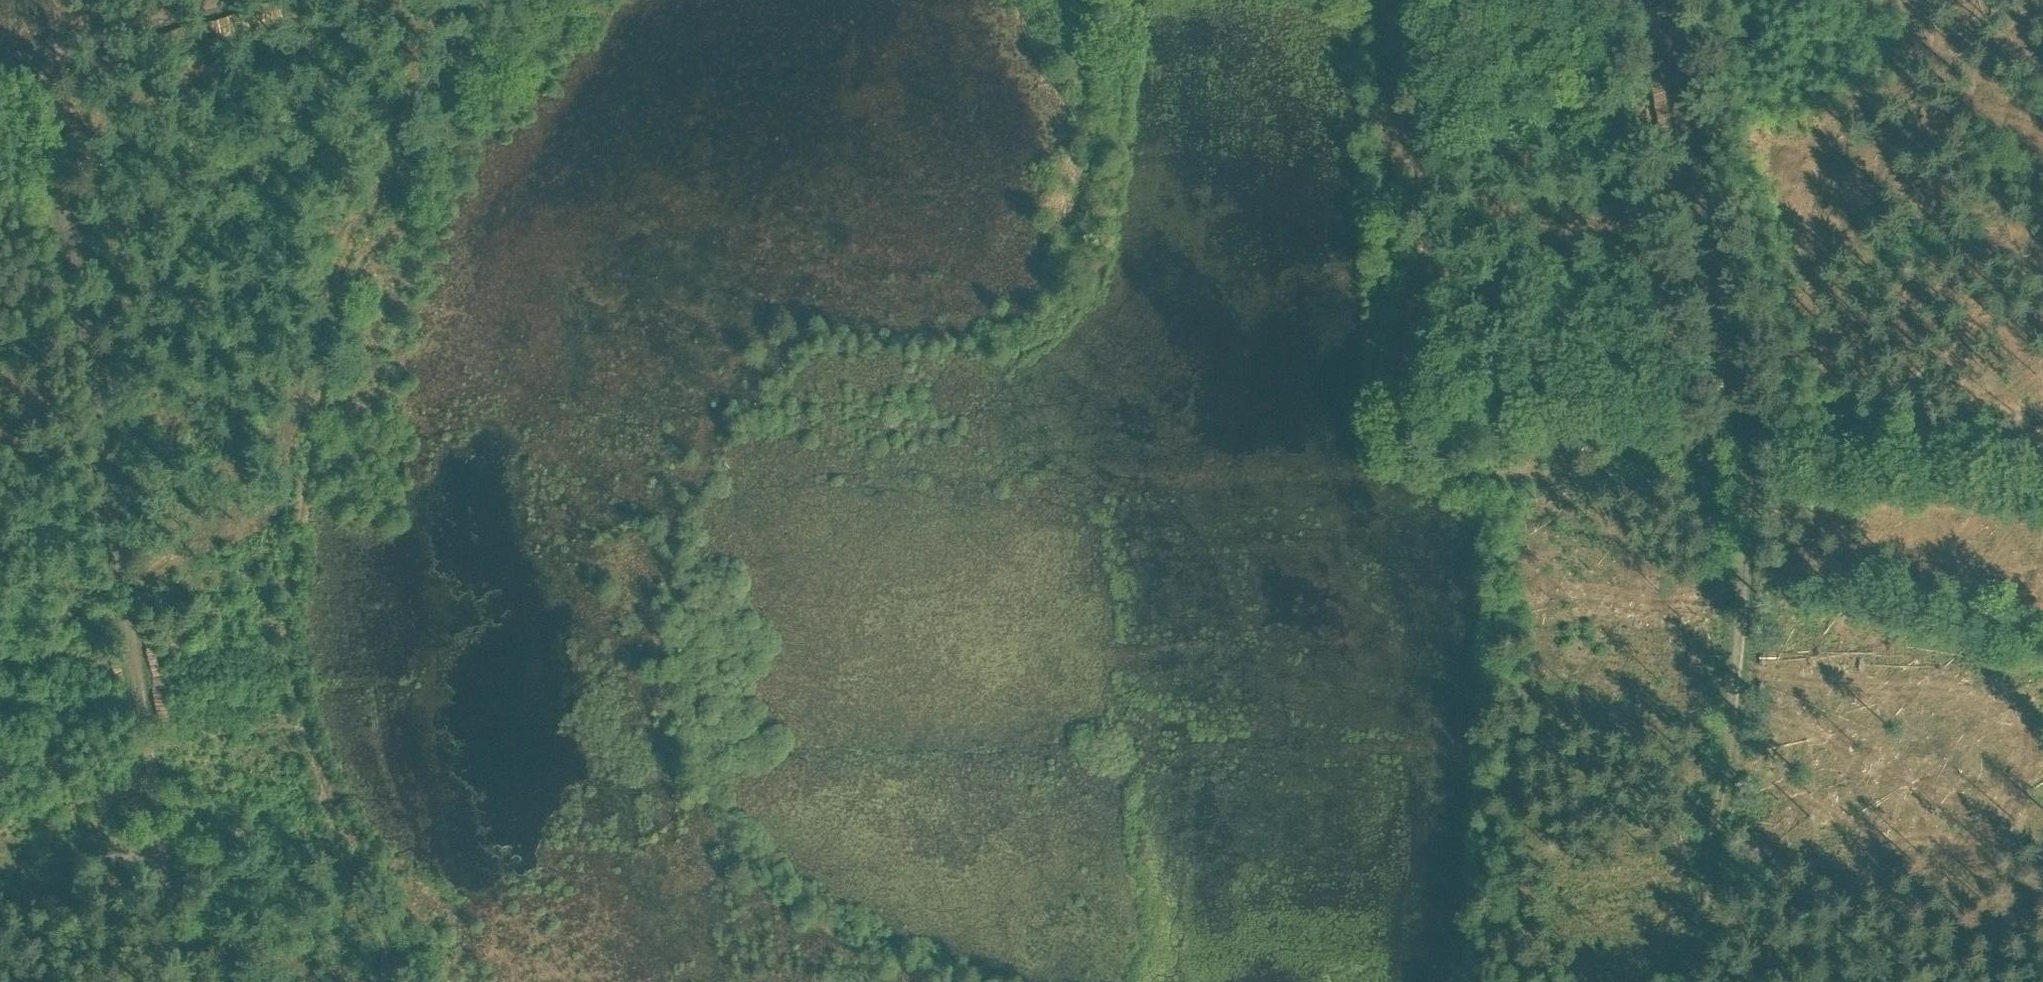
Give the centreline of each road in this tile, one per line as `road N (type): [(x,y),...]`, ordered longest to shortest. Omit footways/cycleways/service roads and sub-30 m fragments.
road 1 (track): [(584,0),(388,238),(343,317),(300,637),(333,812),(400,981)]
road 2 (track): [(1689,981),(1732,719),(1744,427)]
road 3 (track): [(1744,427),(1676,92),(1666,56),(1632,24)]
road 4 (track): [(0,862),(152,851)]

